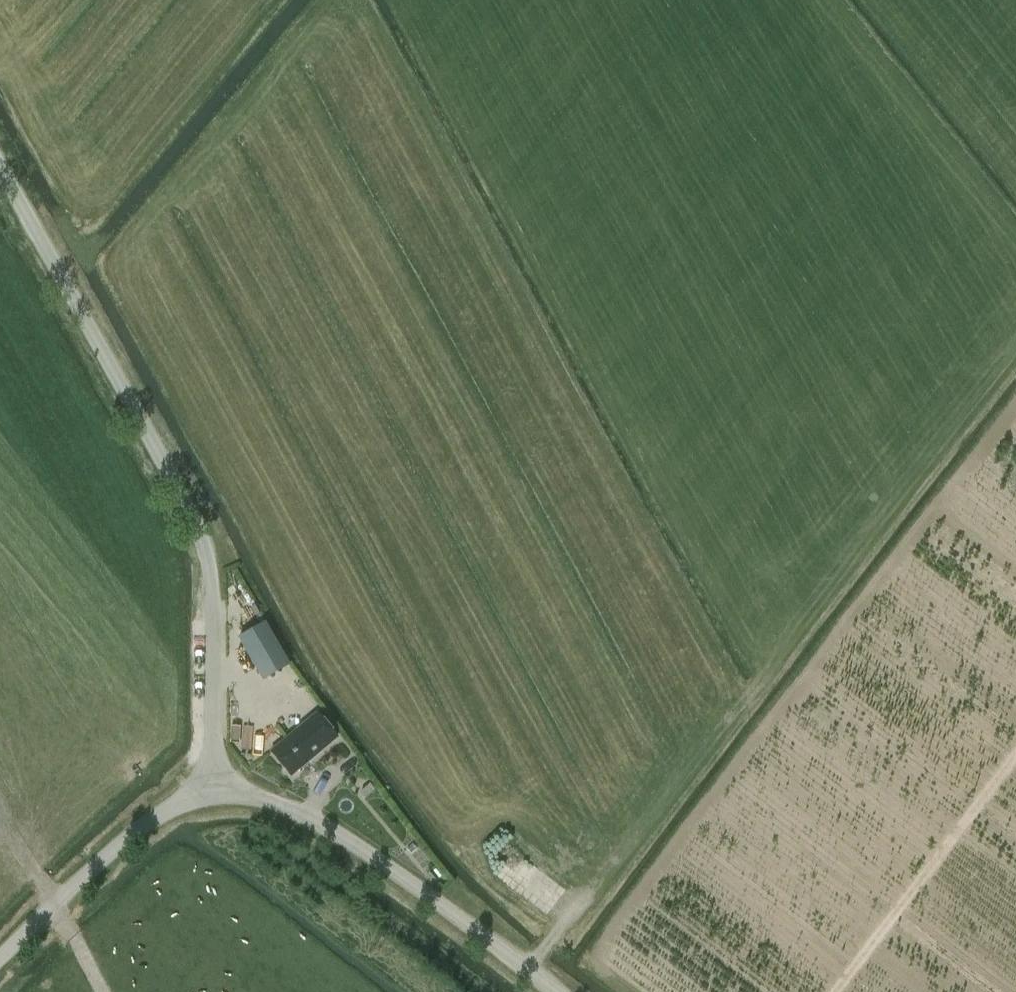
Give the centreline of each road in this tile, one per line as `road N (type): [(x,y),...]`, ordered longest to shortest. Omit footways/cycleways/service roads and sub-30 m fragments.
road 1 (unclassified): [(196,833),(201,597),(193,544),(0,200)]
road 2 (unclassified): [(196,833),(287,837),(386,895),(519,991)]
road 3 (unclassified): [(0,980),(146,855),(196,833)]

